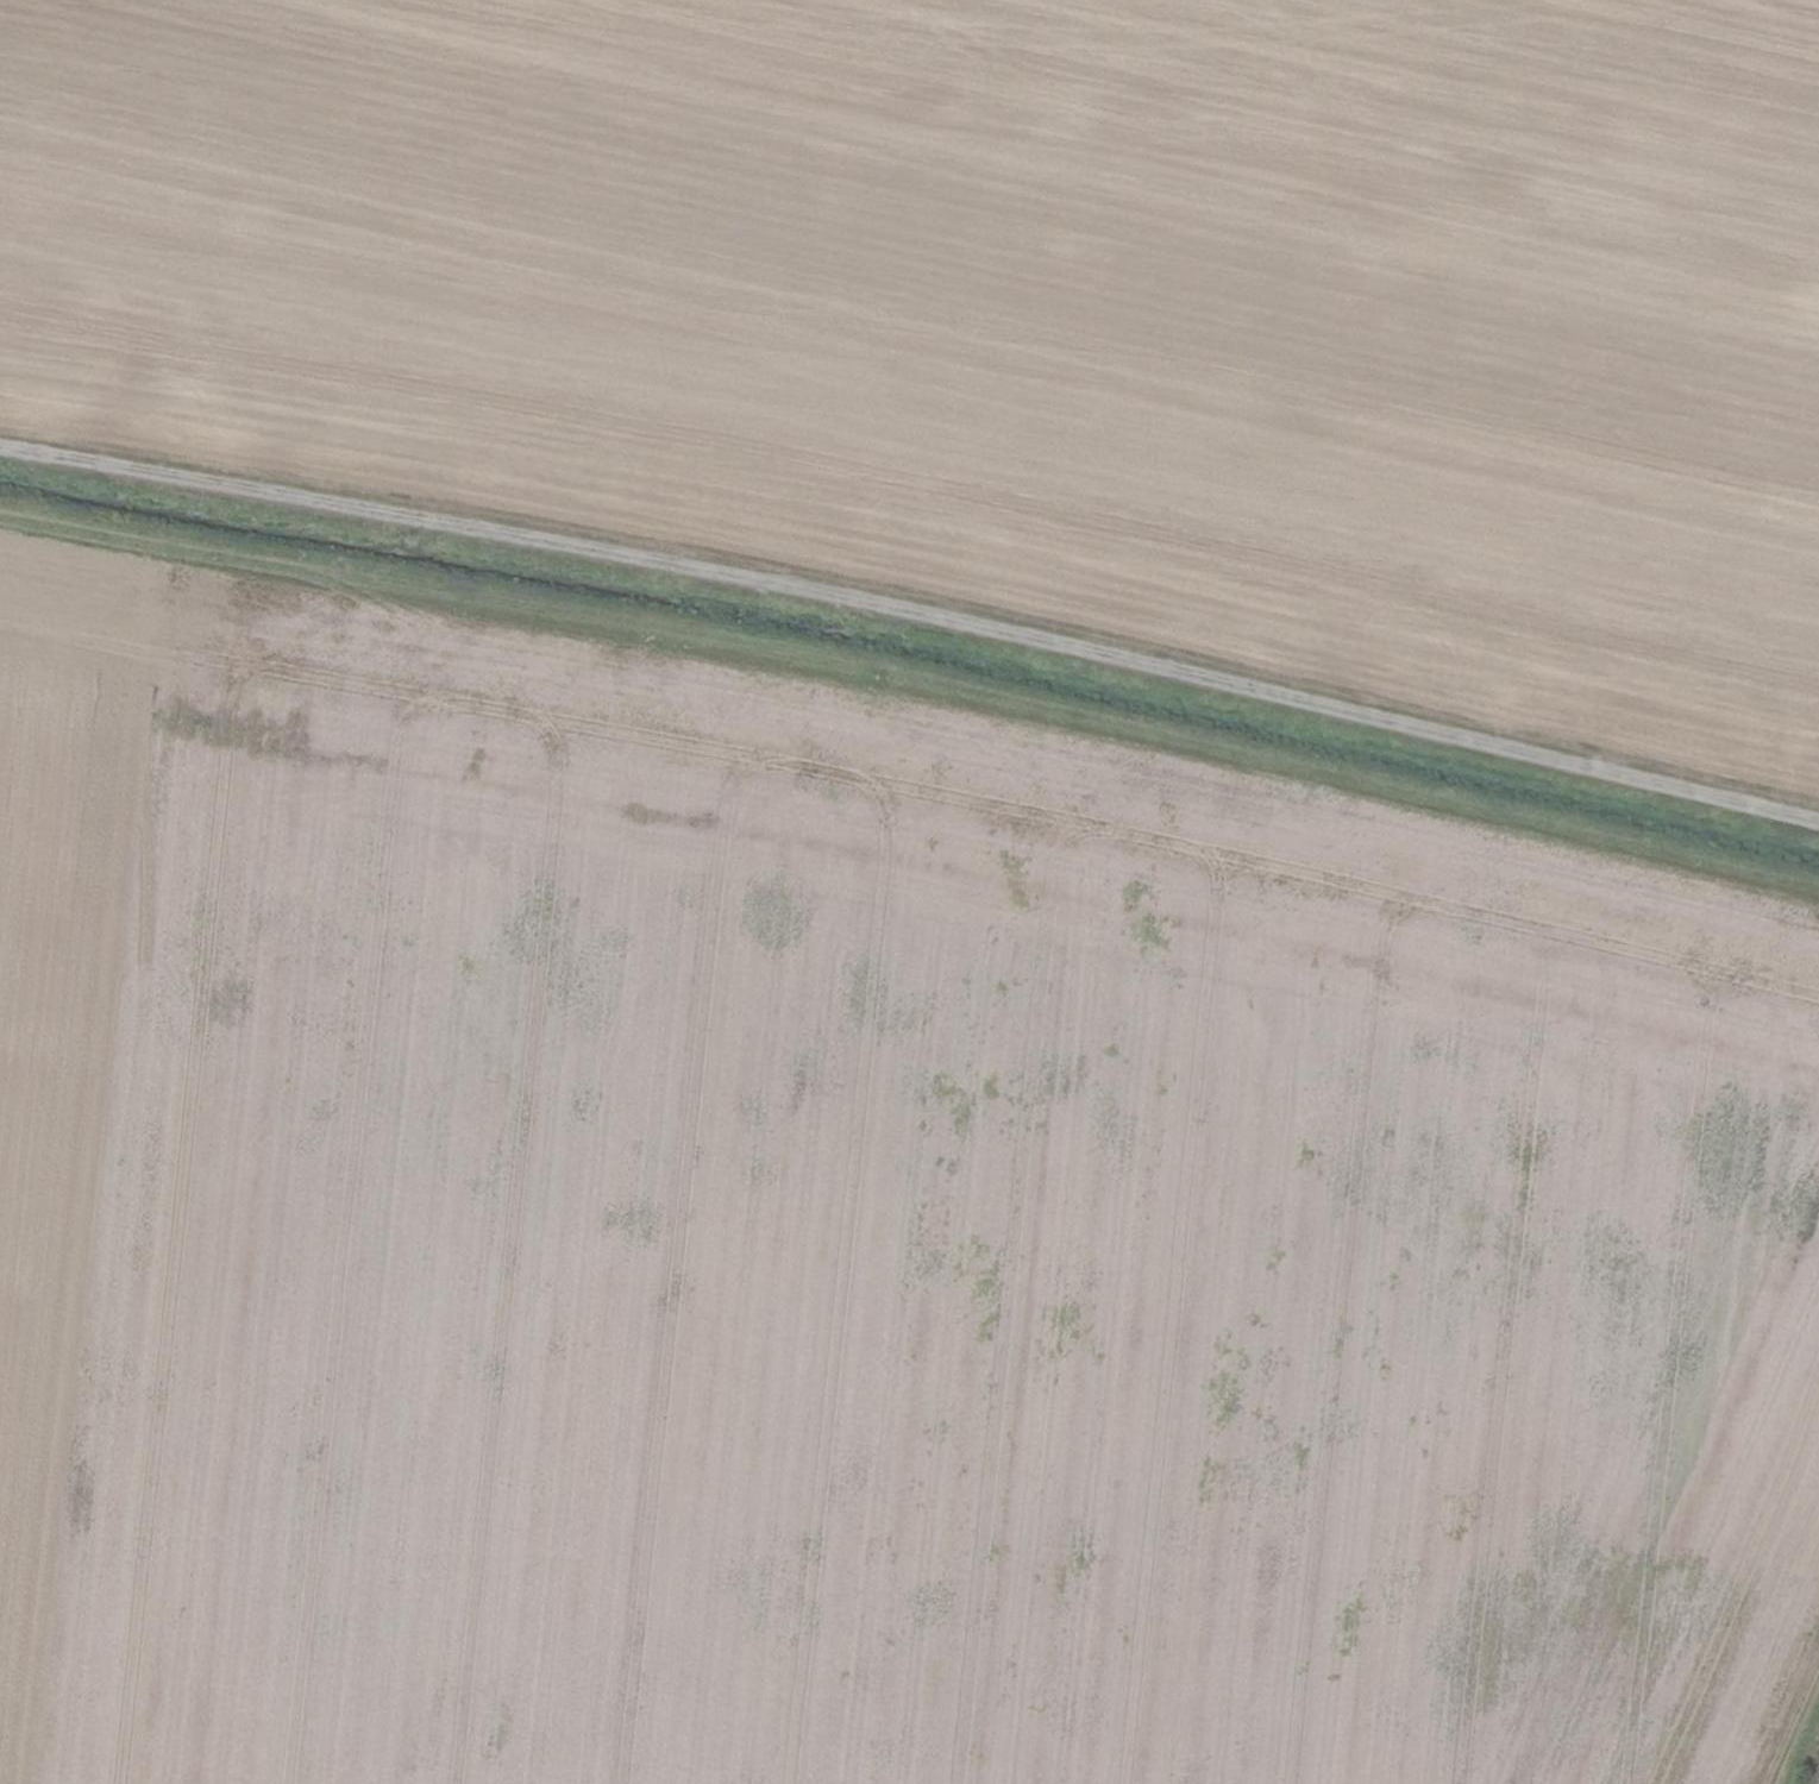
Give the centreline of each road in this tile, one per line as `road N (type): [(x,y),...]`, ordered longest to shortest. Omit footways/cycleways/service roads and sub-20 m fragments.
road 1 (track): [(0,451),(775,579),(1818,821)]
road 2 (track): [(1766,1783),(1818,1664)]

